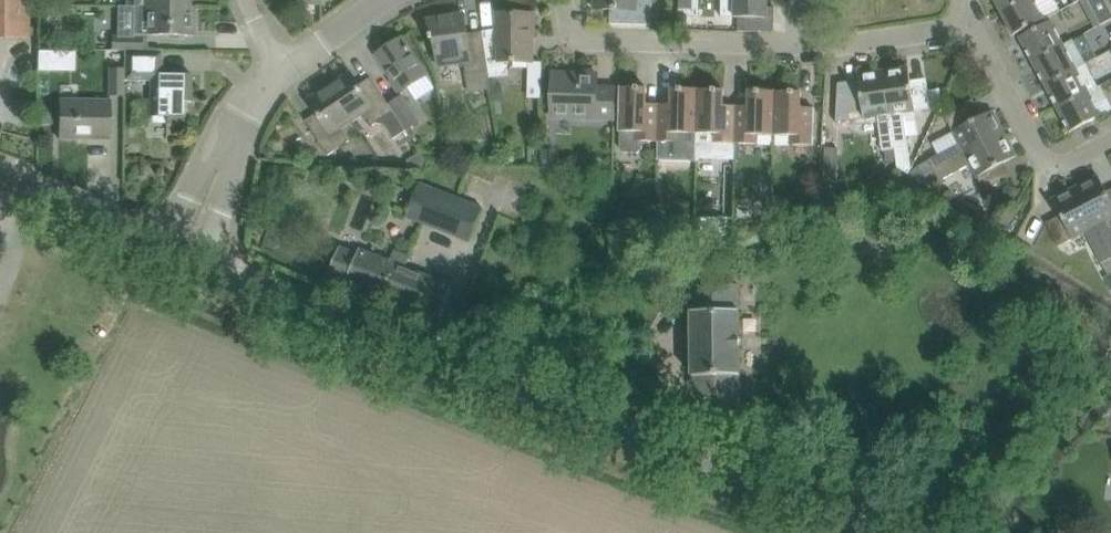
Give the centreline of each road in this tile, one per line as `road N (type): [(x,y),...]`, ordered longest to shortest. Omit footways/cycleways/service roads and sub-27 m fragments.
road 1 (tertiary): [(900,532),(191,263)]
road 2 (residential): [(796,45),(582,39),(573,35),(563,0)]
road 3 (residential): [(288,69),(243,114),(191,263)]
road 4 (residential): [(1110,142),(1073,162),(1038,155),(975,27)]
road 5 (tertiary): [(191,263),(0,186)]
road 6 (residential): [(975,27),(796,45)]

